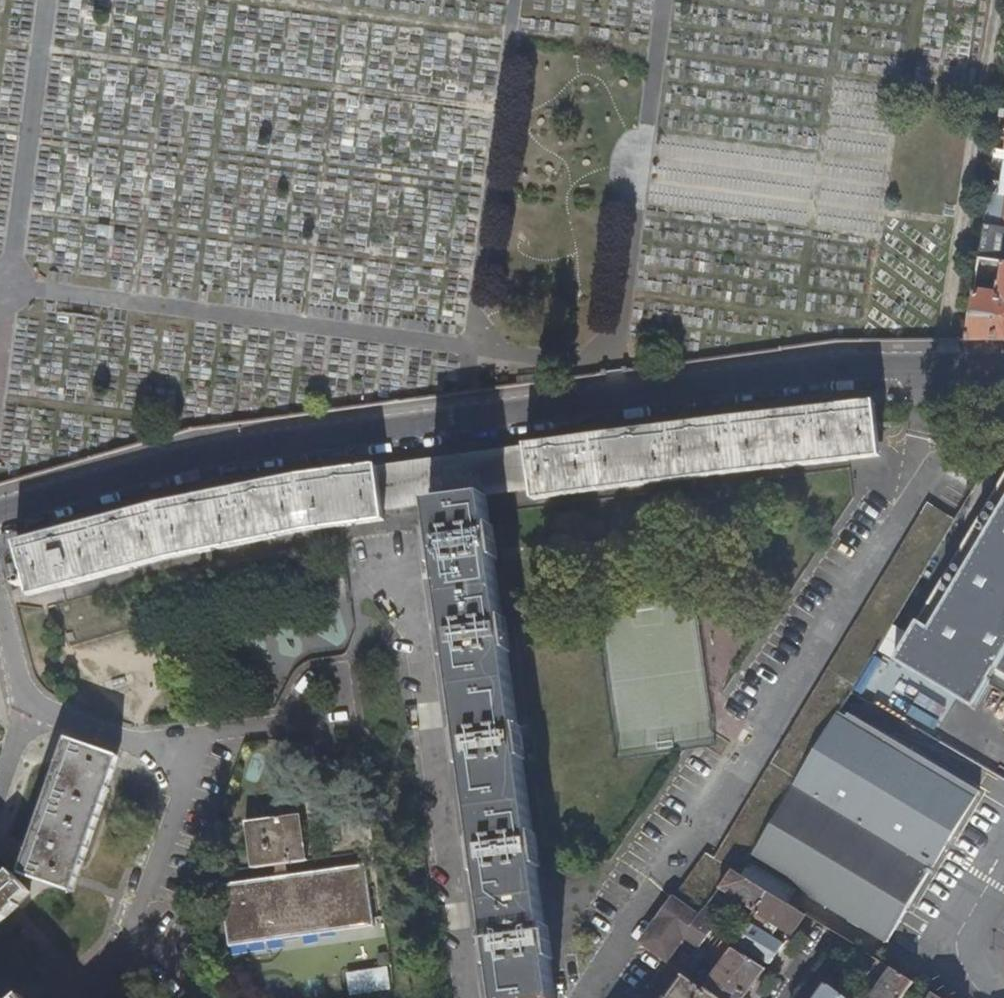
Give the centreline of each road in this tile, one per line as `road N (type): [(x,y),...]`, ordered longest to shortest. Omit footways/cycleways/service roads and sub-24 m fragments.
road 1 (residential): [(1003,372),(859,371),(389,432),(193,463),(0,516)]
road 2 (unclassified): [(989,997),(944,971),(1003,874)]

